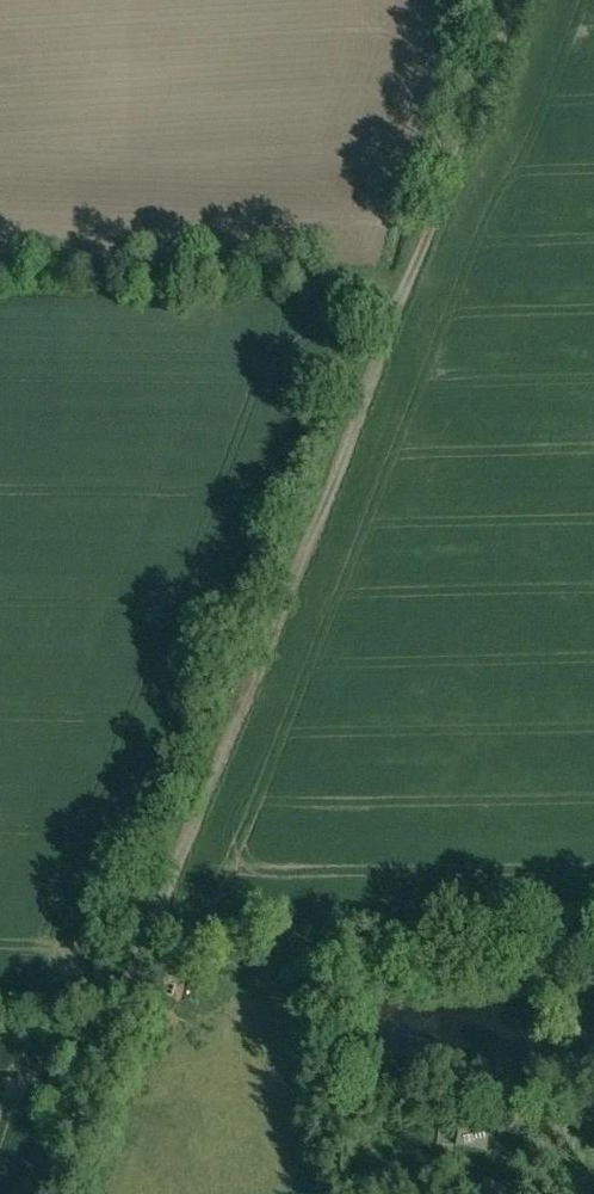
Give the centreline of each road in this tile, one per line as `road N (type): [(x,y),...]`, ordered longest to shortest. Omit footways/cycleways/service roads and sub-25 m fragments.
road 1 (unclassified): [(520,0),(52,1193)]

